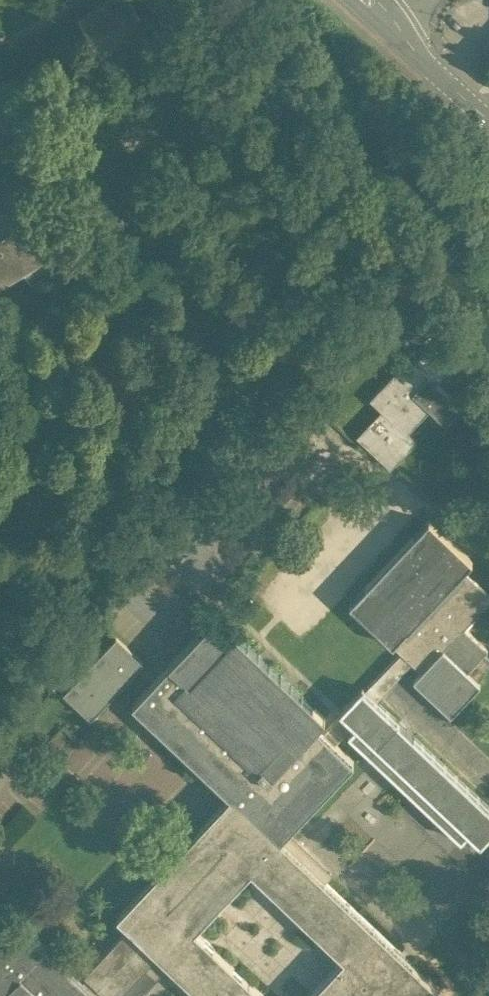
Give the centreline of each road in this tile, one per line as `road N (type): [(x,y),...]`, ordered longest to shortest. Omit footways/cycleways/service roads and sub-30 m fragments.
road 1 (residential): [(380,23),(488,120)]

